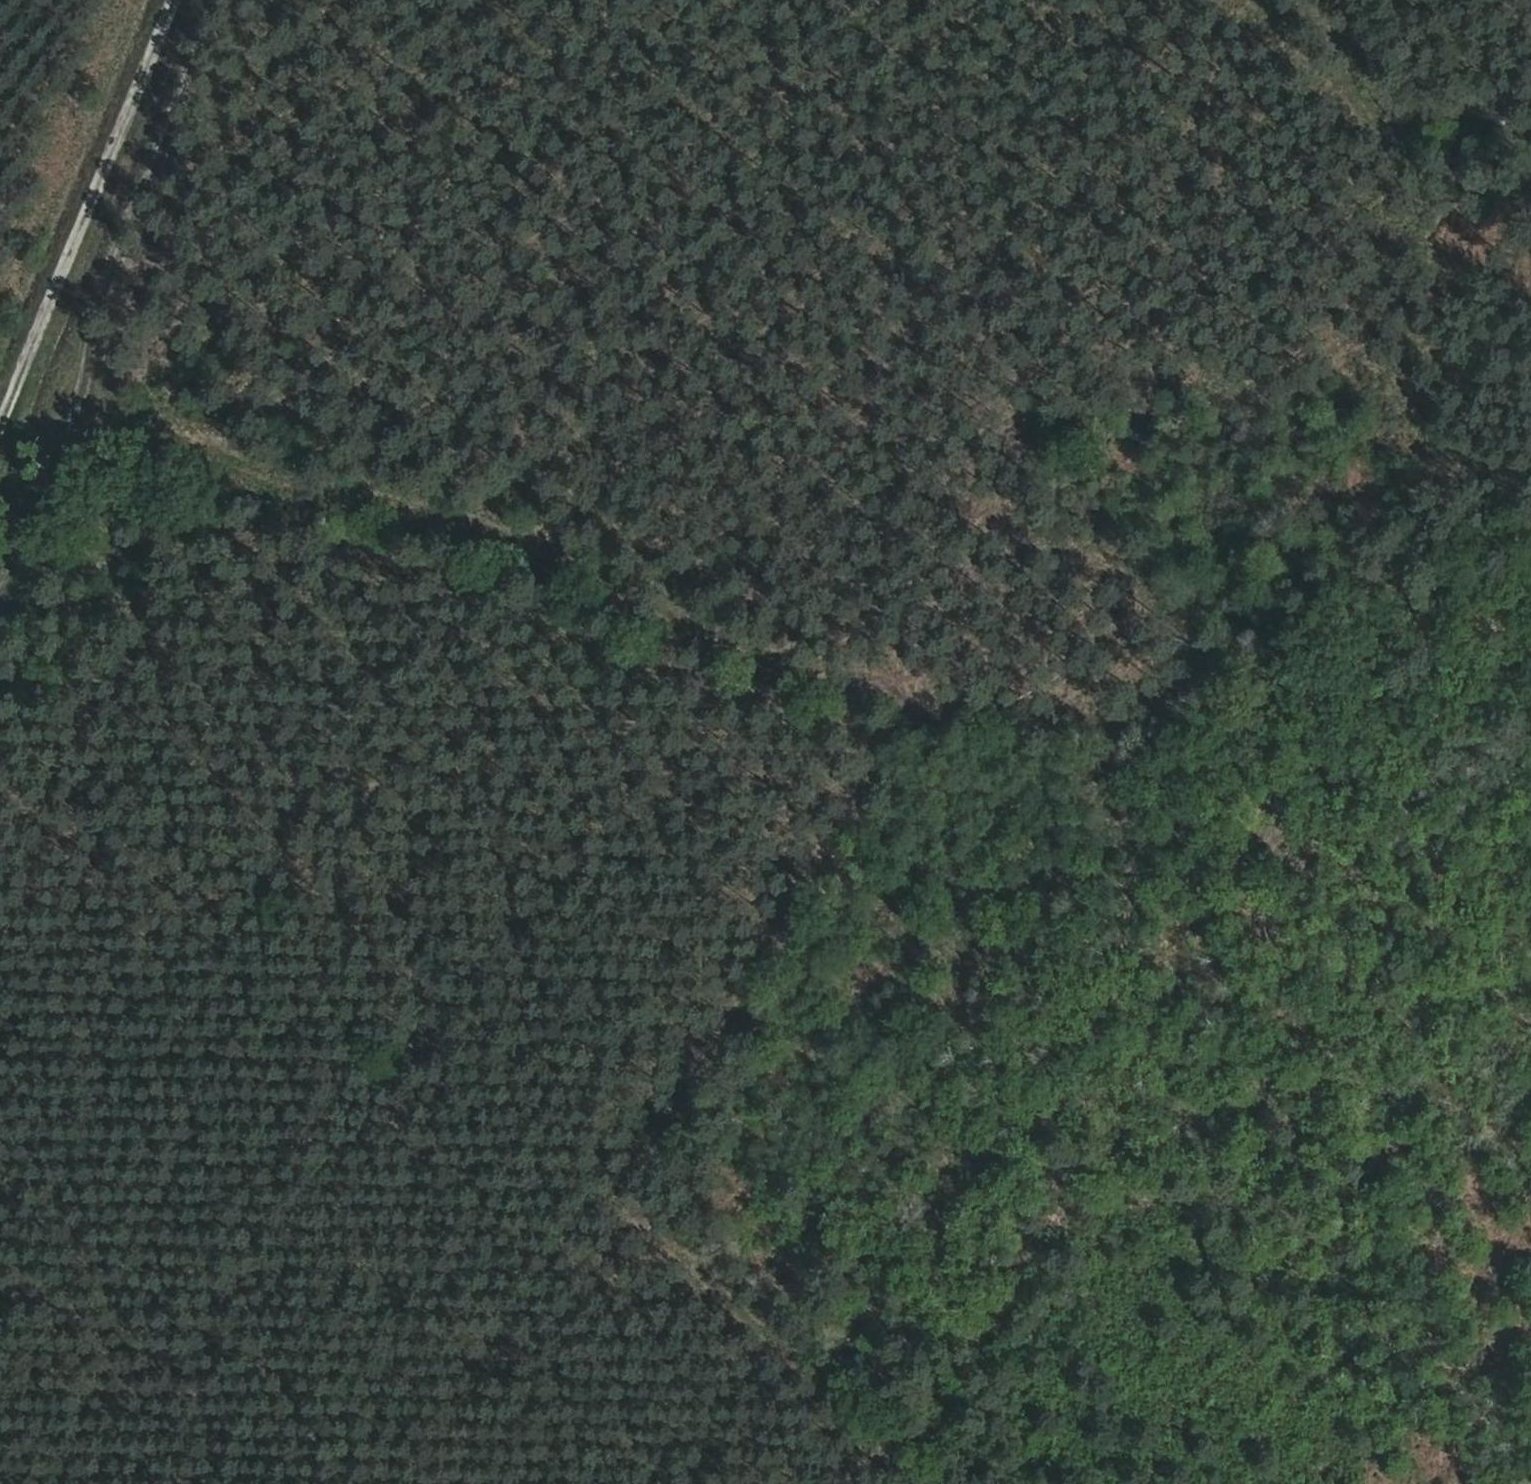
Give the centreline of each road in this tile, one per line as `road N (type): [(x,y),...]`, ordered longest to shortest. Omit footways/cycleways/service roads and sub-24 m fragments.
road 1 (track): [(923,1483),(657,1272),(896,719),(4,420)]
road 2 (track): [(896,719),(1123,746),(1454,552),(1484,469),(1448,340),(1403,43),(1355,0)]
road 3 (track): [(0,429),(174,0)]

